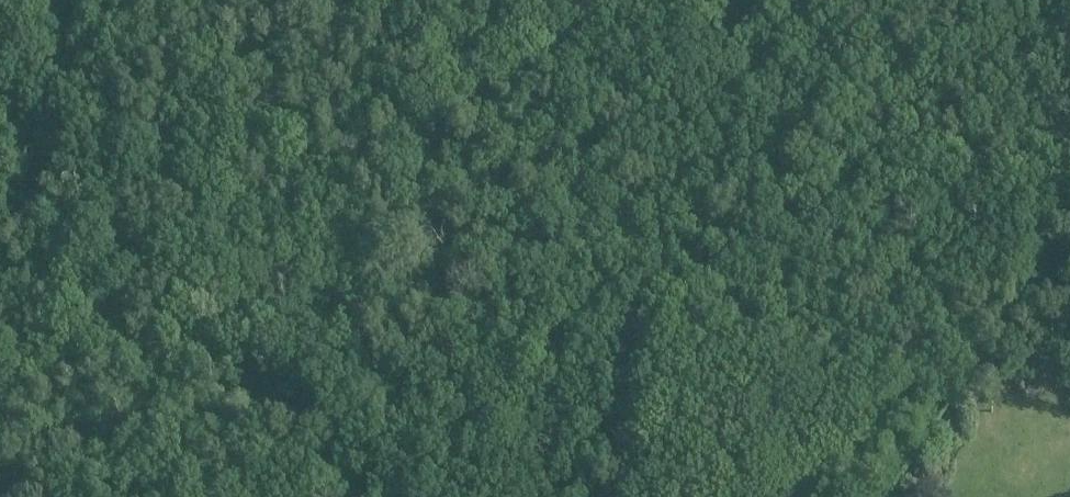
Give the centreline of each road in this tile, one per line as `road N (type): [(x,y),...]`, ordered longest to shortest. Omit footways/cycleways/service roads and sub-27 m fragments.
road 1 (track): [(0,175),(404,496)]

